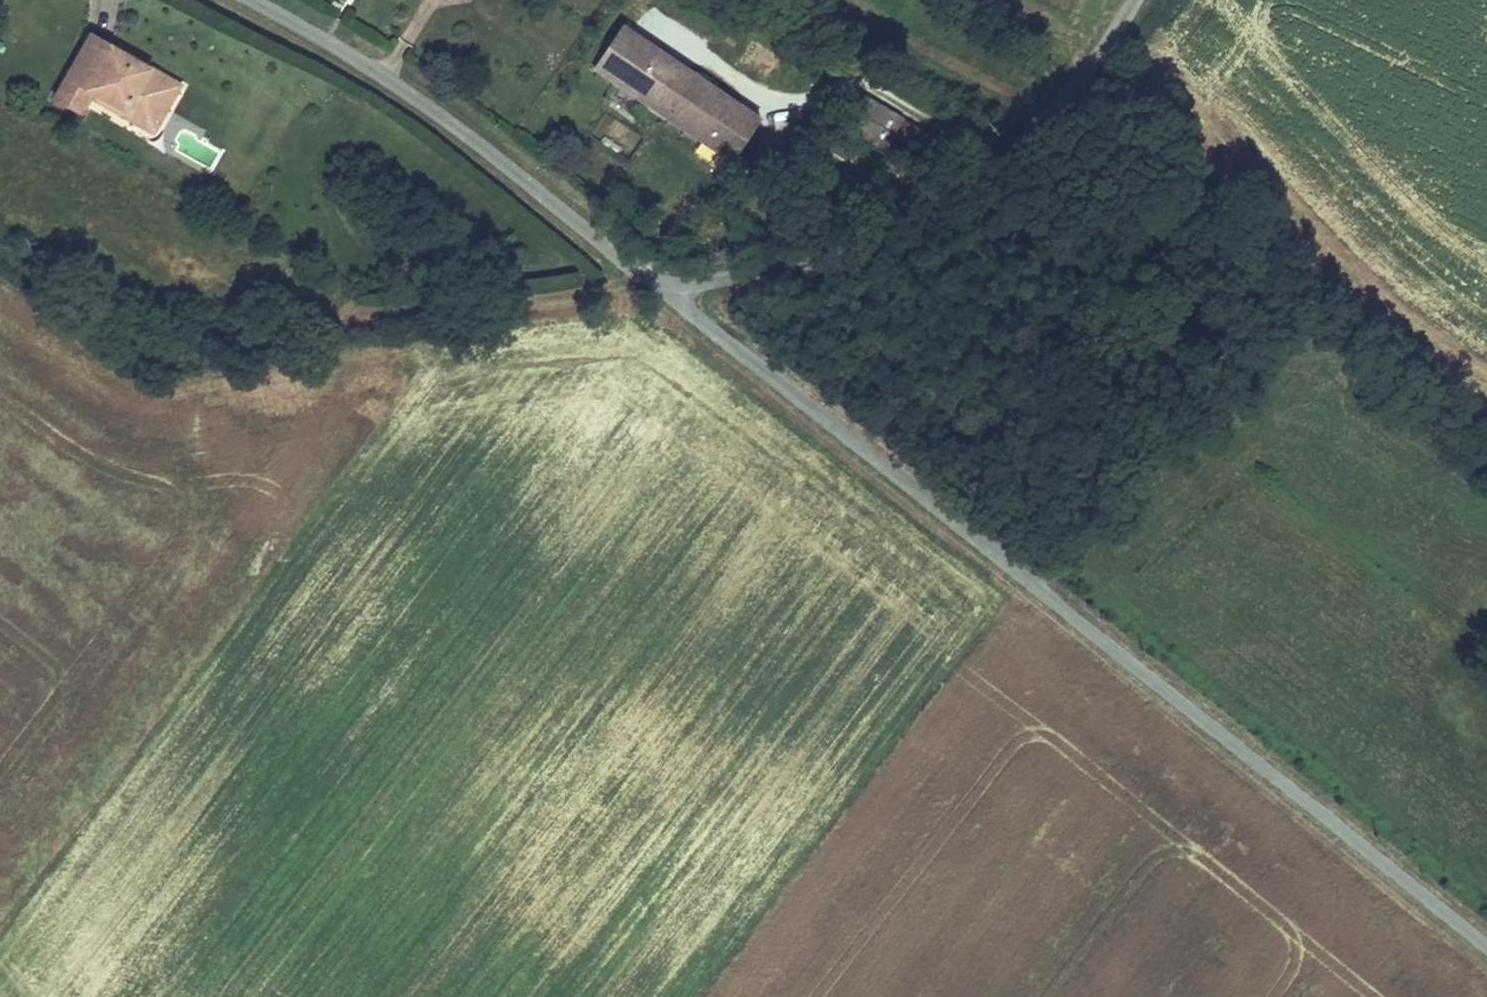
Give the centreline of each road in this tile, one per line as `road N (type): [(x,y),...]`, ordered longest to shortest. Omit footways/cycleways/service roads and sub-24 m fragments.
road 1 (residential): [(1486,949),(461,132),(334,46),(247,0)]
road 2 (track): [(660,292),(849,253),(956,200),(1001,167),(1075,89),(1135,0)]

